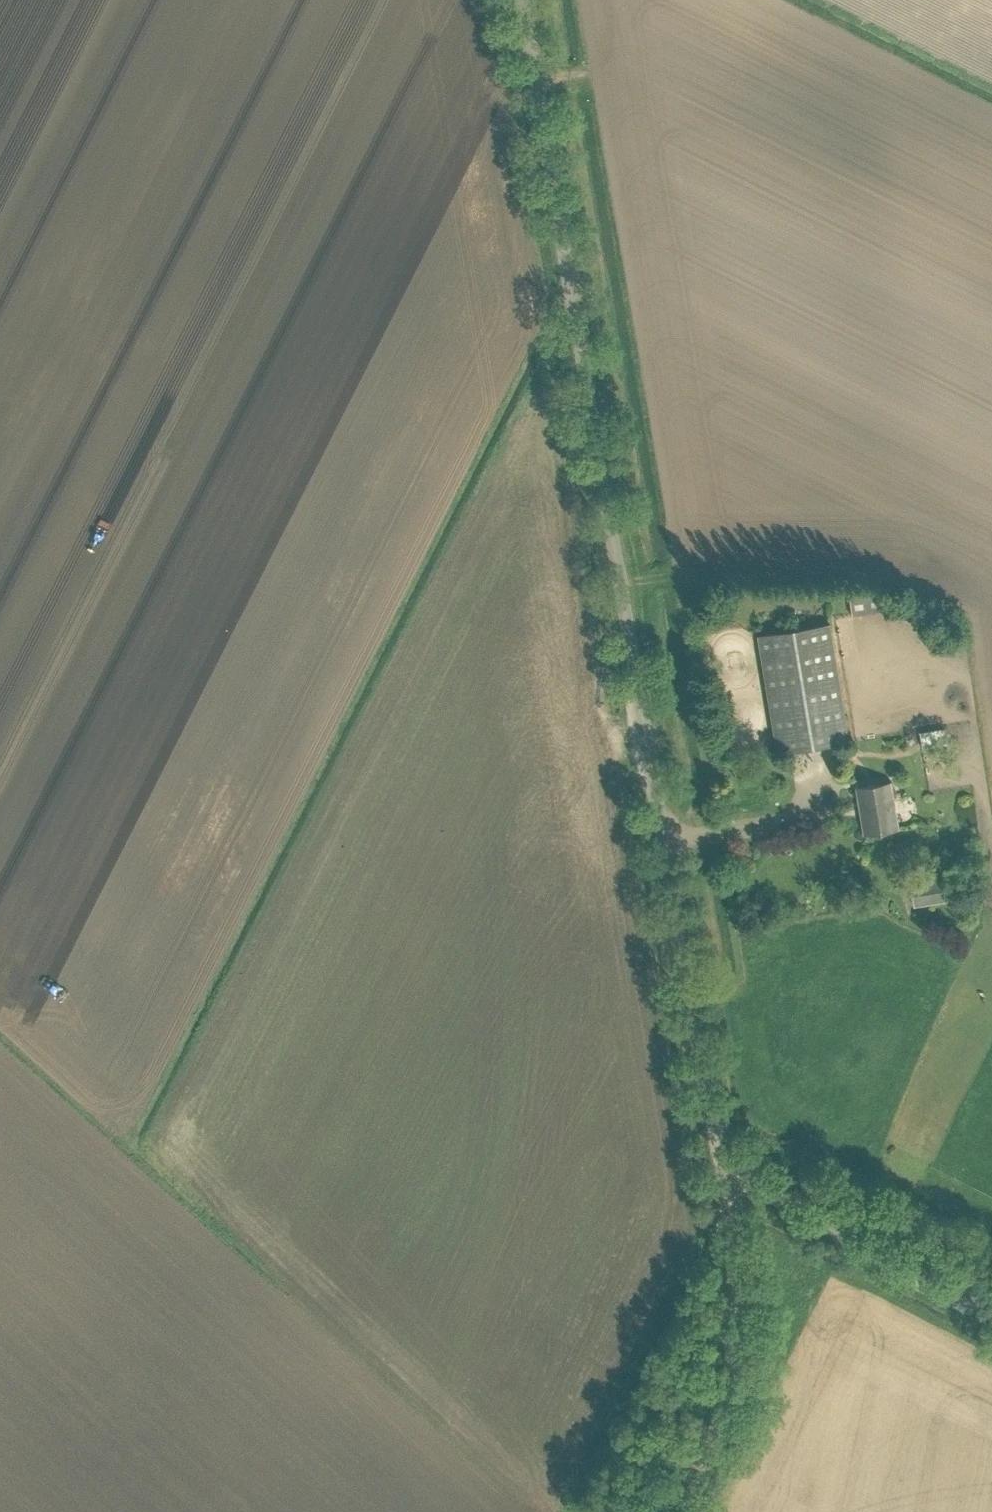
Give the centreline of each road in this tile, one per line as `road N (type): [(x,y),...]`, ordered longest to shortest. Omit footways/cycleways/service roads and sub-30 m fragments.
road 1 (unclassified): [(991,1310),(826,1226),(722,1156),(521,0)]
road 2 (track): [(722,1156),(736,1351),(708,1444),(673,1511)]

